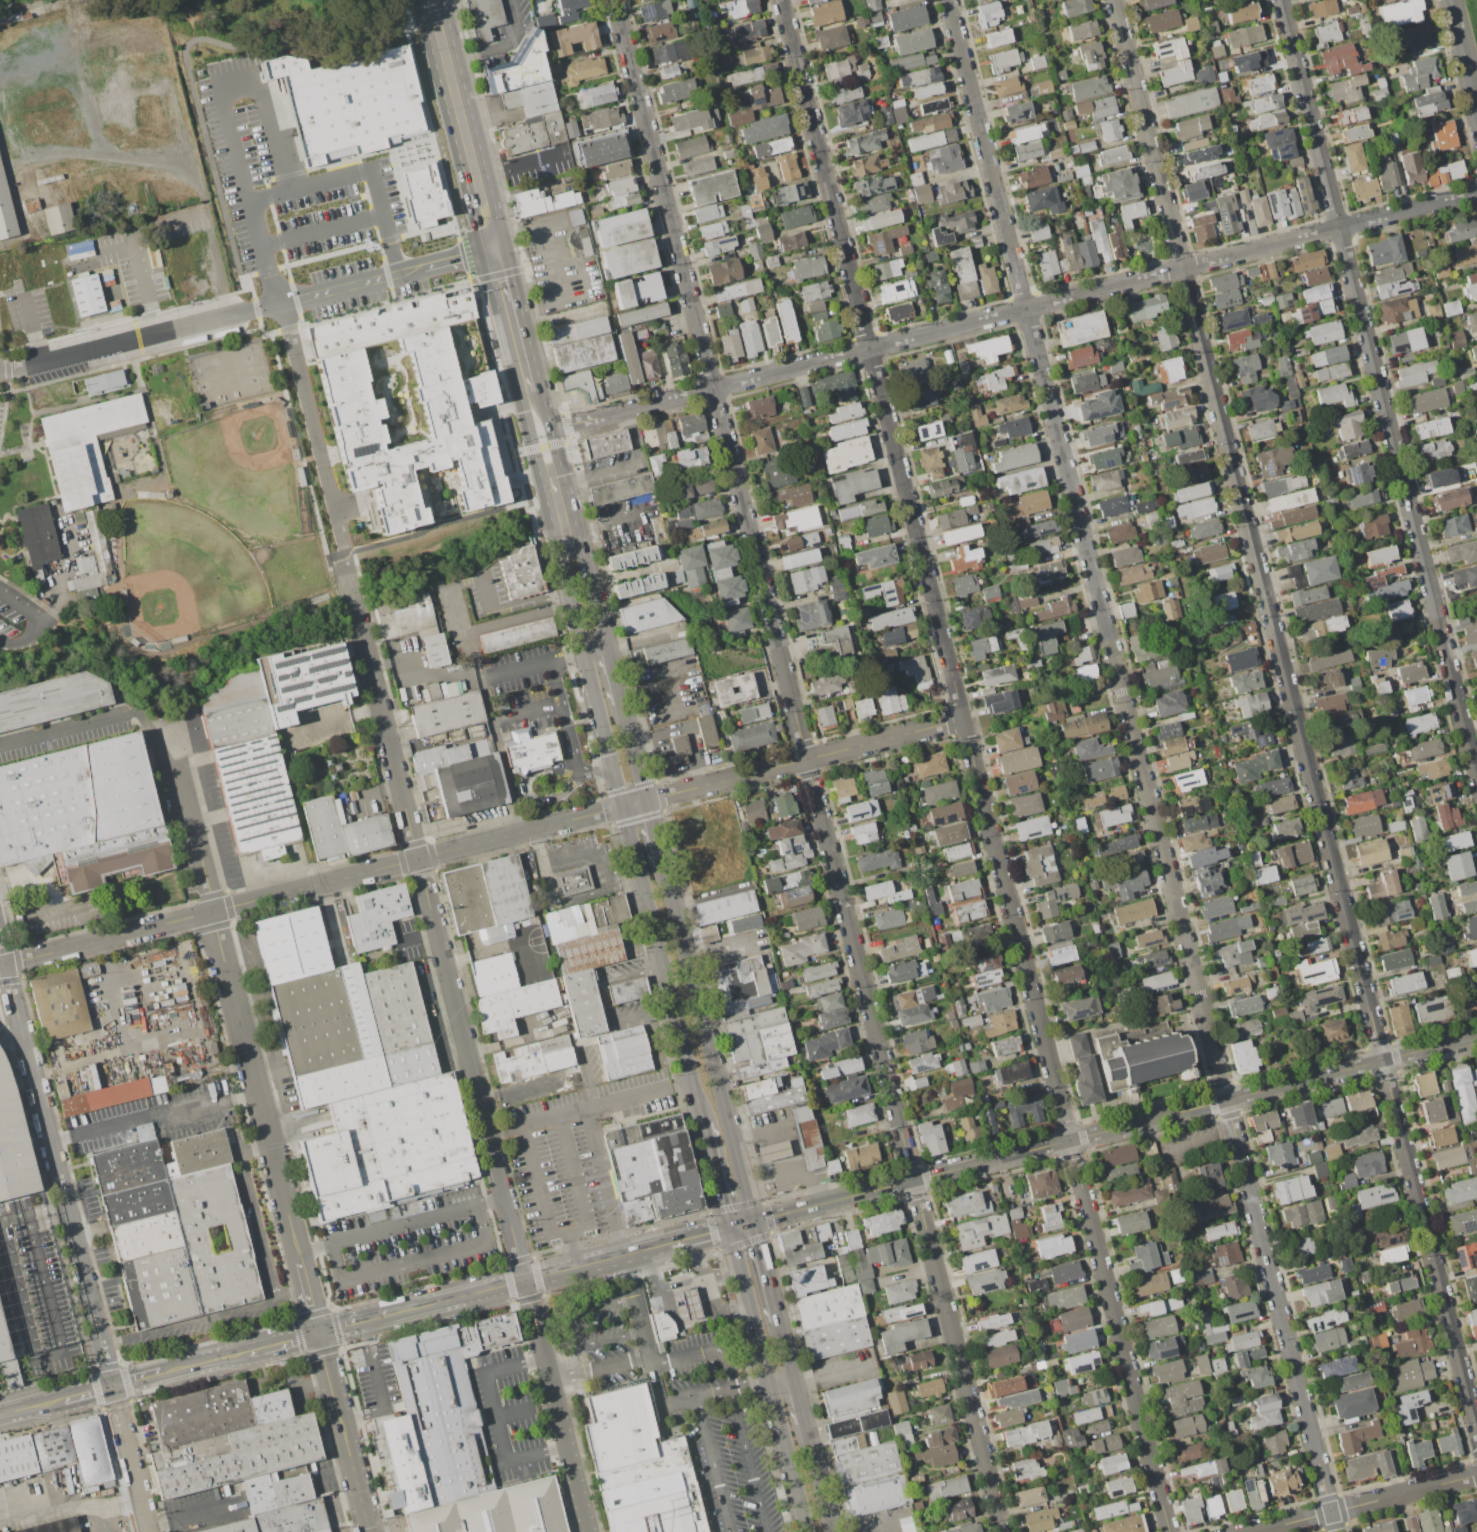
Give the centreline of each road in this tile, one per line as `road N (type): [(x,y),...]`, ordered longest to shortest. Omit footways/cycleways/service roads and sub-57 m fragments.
road 1 (residential): [(4,965),(962,719)]
road 2 (residential): [(352,592),(589,1531)]
road 3 (residential): [(778,649),(1003,1531)]
road 4 (residential): [(1114,662),(1336,1531)]
road 5 (residential): [(962,719),(1170,1531)]
road 6 (residential): [(1276,642),(1476,1429)]
road 7 (residential): [(551,429),(1337,229)]
road 8 (tertiary): [(754,1222),(1476,1036)]
road 9 (residential): [(781,0),(962,719)]
road 10 (residential): [(948,0),(1114,662)]
road 11 (residential): [(615,0),(778,649)]
road 12 (residential): [(1115,0),(1276,642)]
road 13 (residential): [(1280,0),(1437,618)]
road 14 (tertiary): [(162,1374),(674,1243)]
road 15 (residential): [(176,765),(298,1251)]
road 16 (primary): [(585,652),(703,1124)]
road 17 (residential): [(0,947),(112,1386)]
road 18 (primary): [(754,1222),(663,863)]
road 19 (primary): [(729,1230),(806,1531)]
road 20 (residential): [(309,1293),(369,1531)]
road 21 (primary): [(492,248),(434,18)]
road 22 (residential): [(1255,1531),(1476,1476)]
road 23 (residential): [(276,306),(492,248)]
road 24 (residential): [(1437,618),(1476,774)]
road 25 (residential): [(112,1386),(148,1531)]
road 26 (residential): [(1337,229),(1476,192)]

